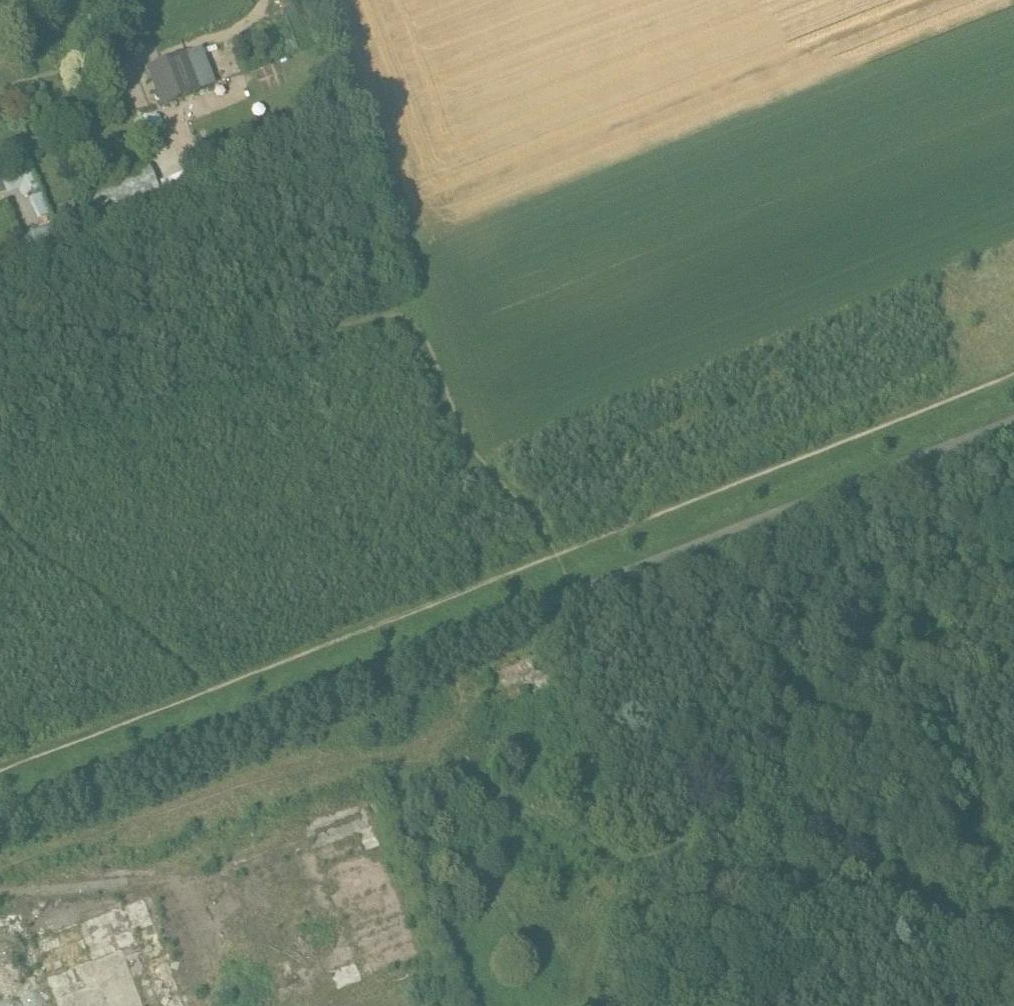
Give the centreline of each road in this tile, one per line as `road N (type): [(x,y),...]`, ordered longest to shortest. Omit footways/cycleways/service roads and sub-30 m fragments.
road 1 (track): [(0,814),(1013,420)]
road 2 (residential): [(199,881),(334,834),(372,934)]
road 3 (residential): [(58,892),(199,881)]
road 4 (residential): [(199,881),(160,1005)]
road 5 (residential): [(58,892),(99,1005)]

